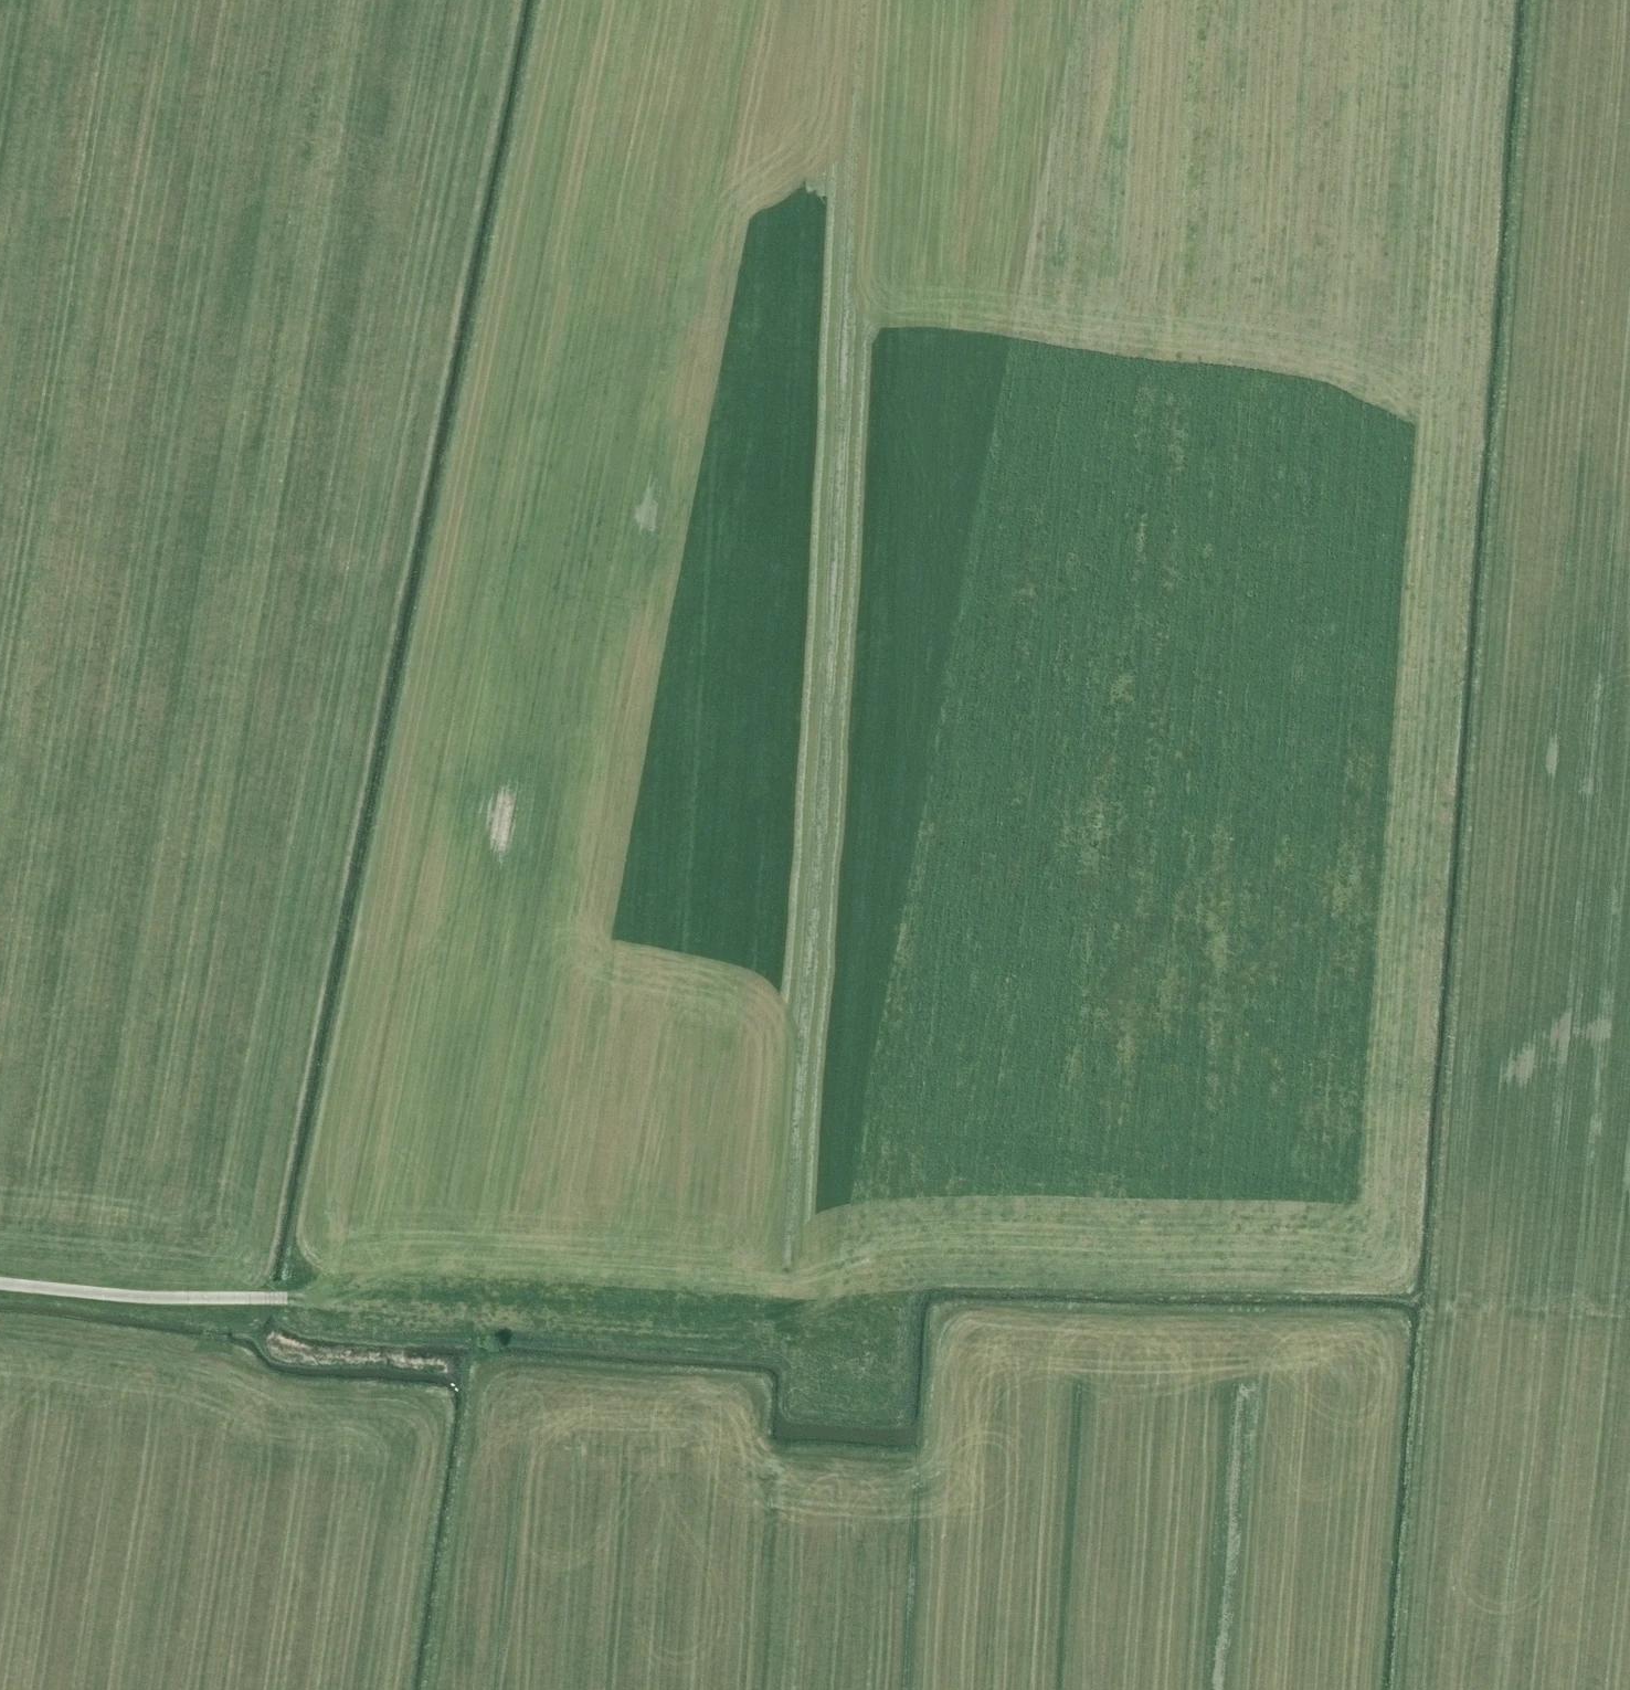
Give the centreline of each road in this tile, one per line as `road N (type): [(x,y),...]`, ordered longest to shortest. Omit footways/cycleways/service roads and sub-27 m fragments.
road 1 (track): [(0,1287),(292,1300)]

